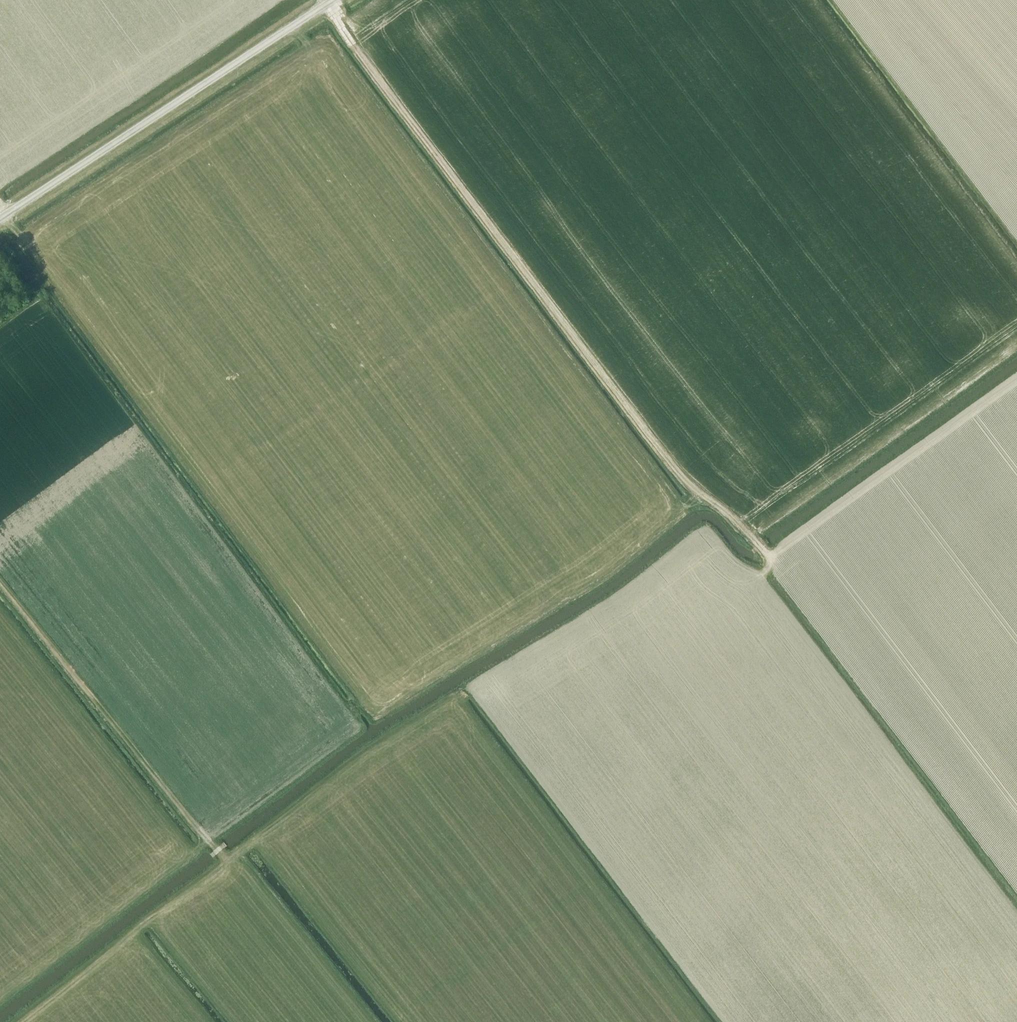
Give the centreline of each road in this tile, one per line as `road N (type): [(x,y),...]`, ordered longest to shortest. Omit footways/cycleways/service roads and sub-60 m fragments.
road 1 (unclassified): [(0,218),(333,0)]
road 2 (track): [(0,584),(209,845)]

